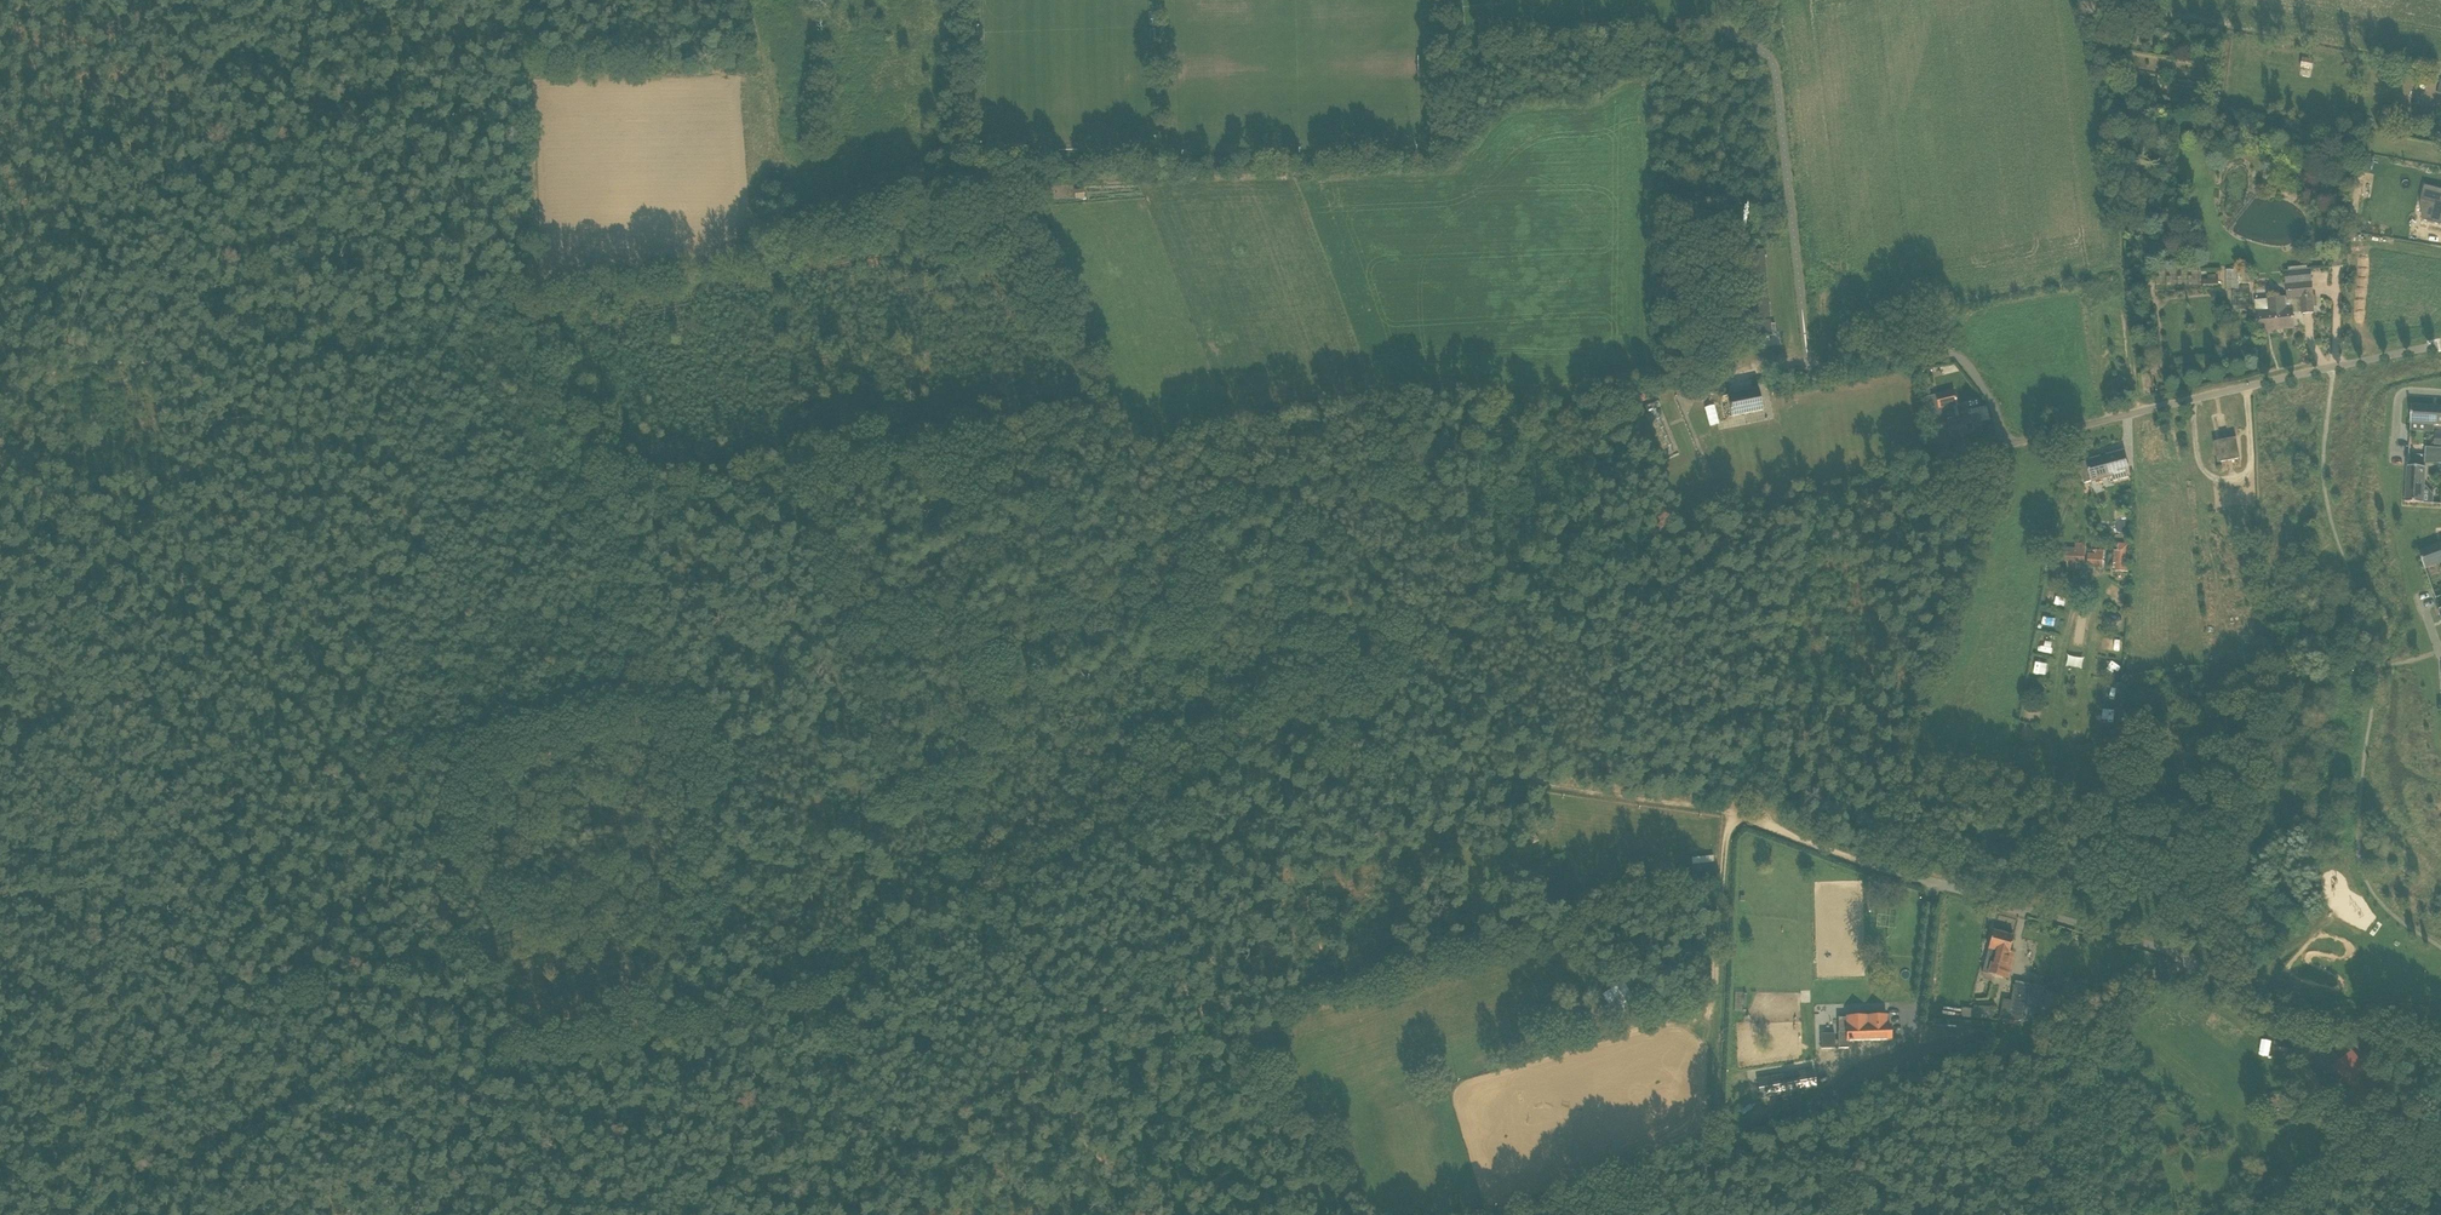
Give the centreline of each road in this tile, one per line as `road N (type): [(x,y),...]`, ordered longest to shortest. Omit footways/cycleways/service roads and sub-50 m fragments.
road 1 (track): [(1713,377),(1670,376),(1570,399),(1461,389),(1160,427),(1055,425),(601,490)]
road 2 (track): [(547,291),(608,515),(646,615),(723,758),(723,799),(634,1035)]
road 3 (track): [(634,1035),(826,995),(875,974),(1298,728)]
road 4 (unclassified): [(2440,1027),(2294,1014),(2154,952),(1866,861)]
road 5 (track): [(1298,728),(1487,620),(1534,579),(1692,522),(1822,490)]
road 6 (track): [(90,1214),(295,1100),(634,1035)]
road 7 (track): [(0,406),(47,377),(304,325),(547,291)]
road 8 (unclassified): [(2007,444),(2440,345)]
road 9 (unclassified): [(2007,444),(1961,359),(1713,377)]
road 10 (track): [(547,291),(531,0)]
road 11 (track): [(1899,774),(1866,861),(1733,815)]
road 12 (track): [(1508,773),(1733,815)]
road 13 (track): [(2077,425),(2053,563),(2074,591),(2073,615)]
road 14 (track): [(1712,996),(1733,815)]
road 15 (track): [(492,1058),(547,1214)]
road 16 (unclassified): [(2320,1181),(2440,1076)]

